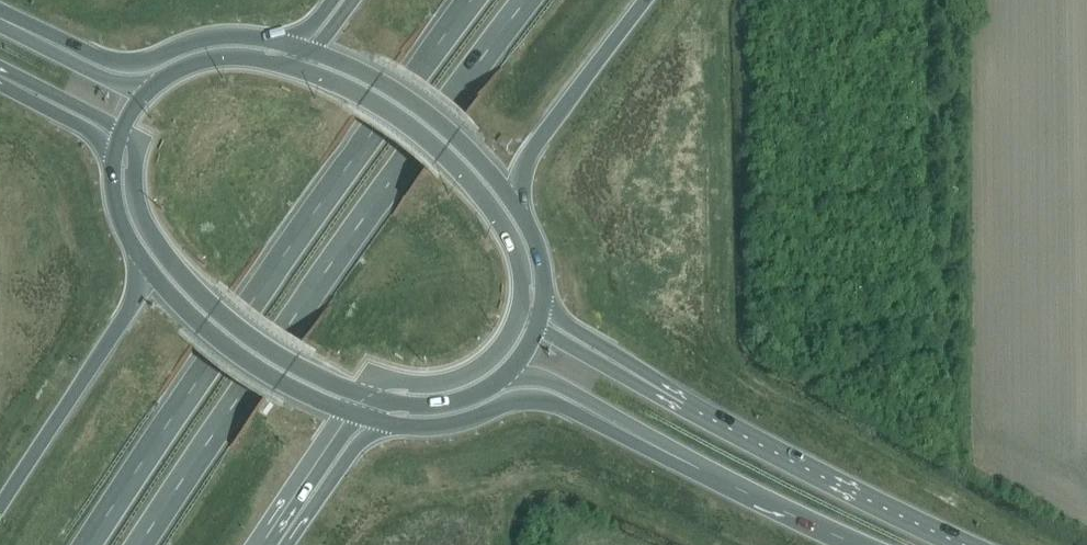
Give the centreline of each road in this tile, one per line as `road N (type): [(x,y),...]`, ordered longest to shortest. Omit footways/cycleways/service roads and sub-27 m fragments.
road 1 (trunk): [(139,544),(407,154),(527,0)]
road 2 (trunk): [(472,0),(349,163),(89,544)]
road 3 (trunk): [(123,131),(136,145),(147,224),(203,297),(277,357),(365,396)]
road 4 (trunk): [(522,300),(513,242),(461,171),(382,108),(289,68)]
road 5 (primary): [(965,544),(687,405)]
road 6 (trunk): [(144,260),(132,309),(0,509)]
road 7 (trunk): [(281,44),(215,38),(130,64),(21,30)]
road 8 (trunk): [(521,212),(482,162),(428,113),(313,53)]
road 9 (trunk): [(144,260),(234,353),(351,414)]
road 10 (trunk): [(521,212),(532,151),(644,0)]
road 11 (primary): [(502,381),(533,377),(560,385),(700,469)]
road 12 (primary): [(509,403),(550,402),(700,469)]
road 13 (trunk): [(365,396),(386,382),(437,385),(478,370),(506,345),(522,300)]
road 14 (primary): [(687,405),(545,302)]
road 15 (trunk): [(272,542),(322,497),(359,446),(398,426)]
road 16 (primary): [(700,469),(856,544)]
road 17 (primary): [(687,405),(647,391),(540,327)]
road 18 (trunk): [(158,87),(116,84),(21,30)]
road 19 (trunk): [(272,542),(351,414)]
road 20 (trunk): [(0,78),(96,137),(115,162)]
road 21 (trunk): [(365,396),(440,406),(502,381)]
road 22 (trunk): [(289,68),(226,58),(158,87)]
road 23 (trunk): [(0,76),(123,131)]

